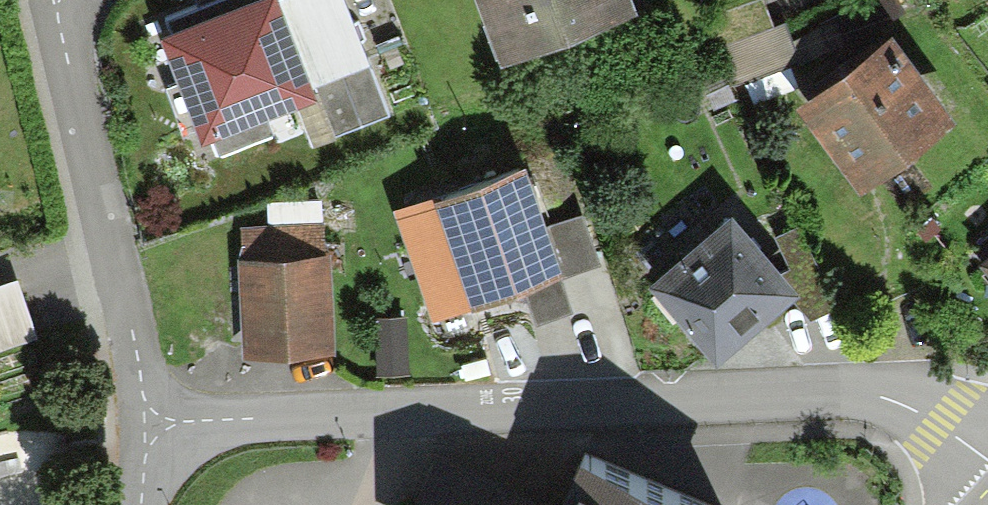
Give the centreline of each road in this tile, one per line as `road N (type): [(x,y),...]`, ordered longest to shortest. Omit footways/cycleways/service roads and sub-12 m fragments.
road 1 (residential): [(182,444),(237,422),(823,395),(945,417),(987,452)]
road 2 (residential): [(182,444),(130,377),(50,0)]

